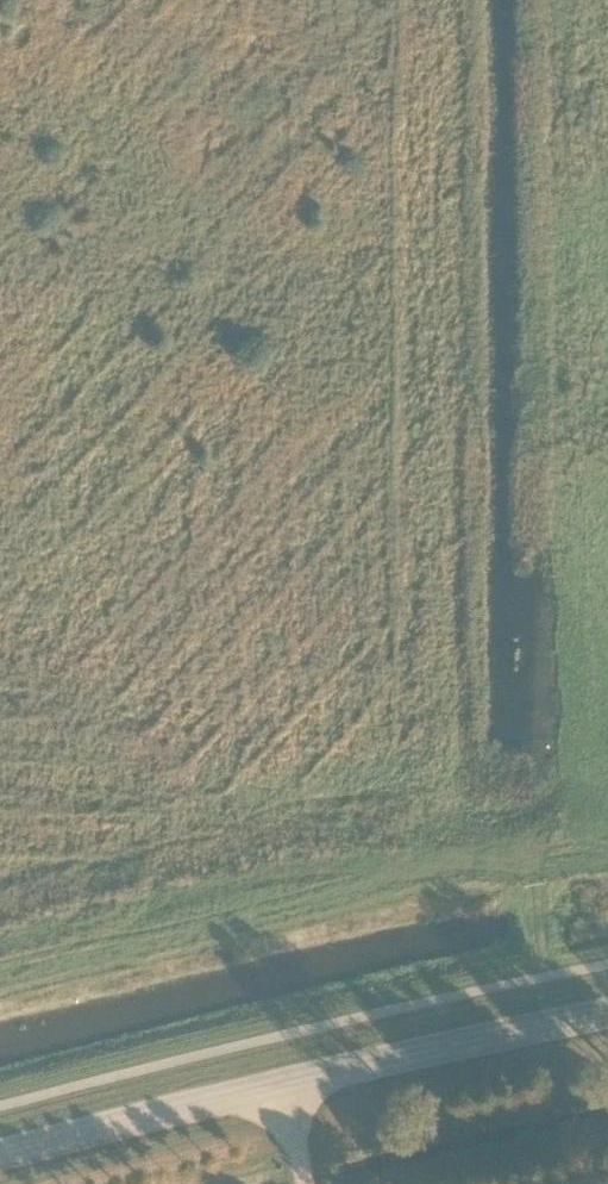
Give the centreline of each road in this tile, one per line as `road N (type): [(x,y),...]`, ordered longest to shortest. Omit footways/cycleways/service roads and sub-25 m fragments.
road 1 (secondary): [(0,1152),(607,1011)]

